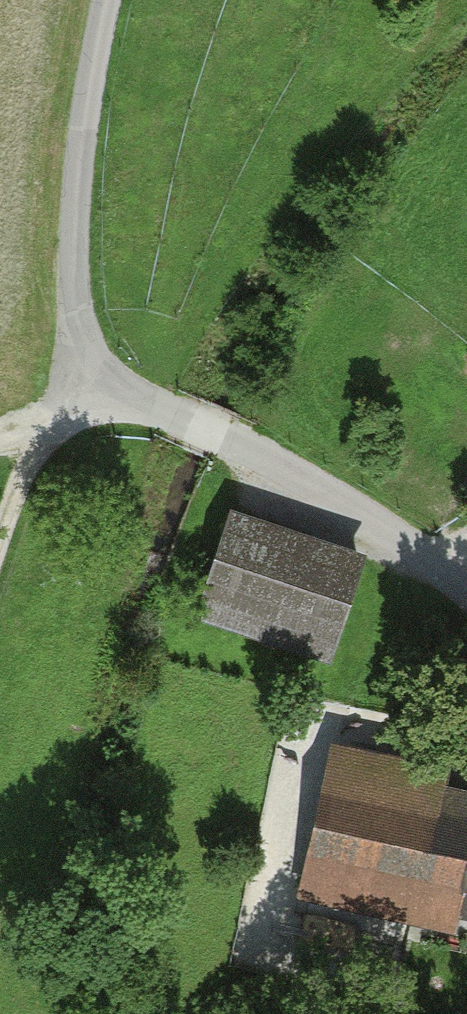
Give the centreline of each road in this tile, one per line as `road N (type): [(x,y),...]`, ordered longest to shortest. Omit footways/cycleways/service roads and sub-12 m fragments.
road 1 (track): [(107,0),(80,146),(72,314),(93,376),(51,425),(0,436)]
road 2 (unclassified): [(93,376),(466,573)]
road 3 (track): [(51,425),(0,546)]

